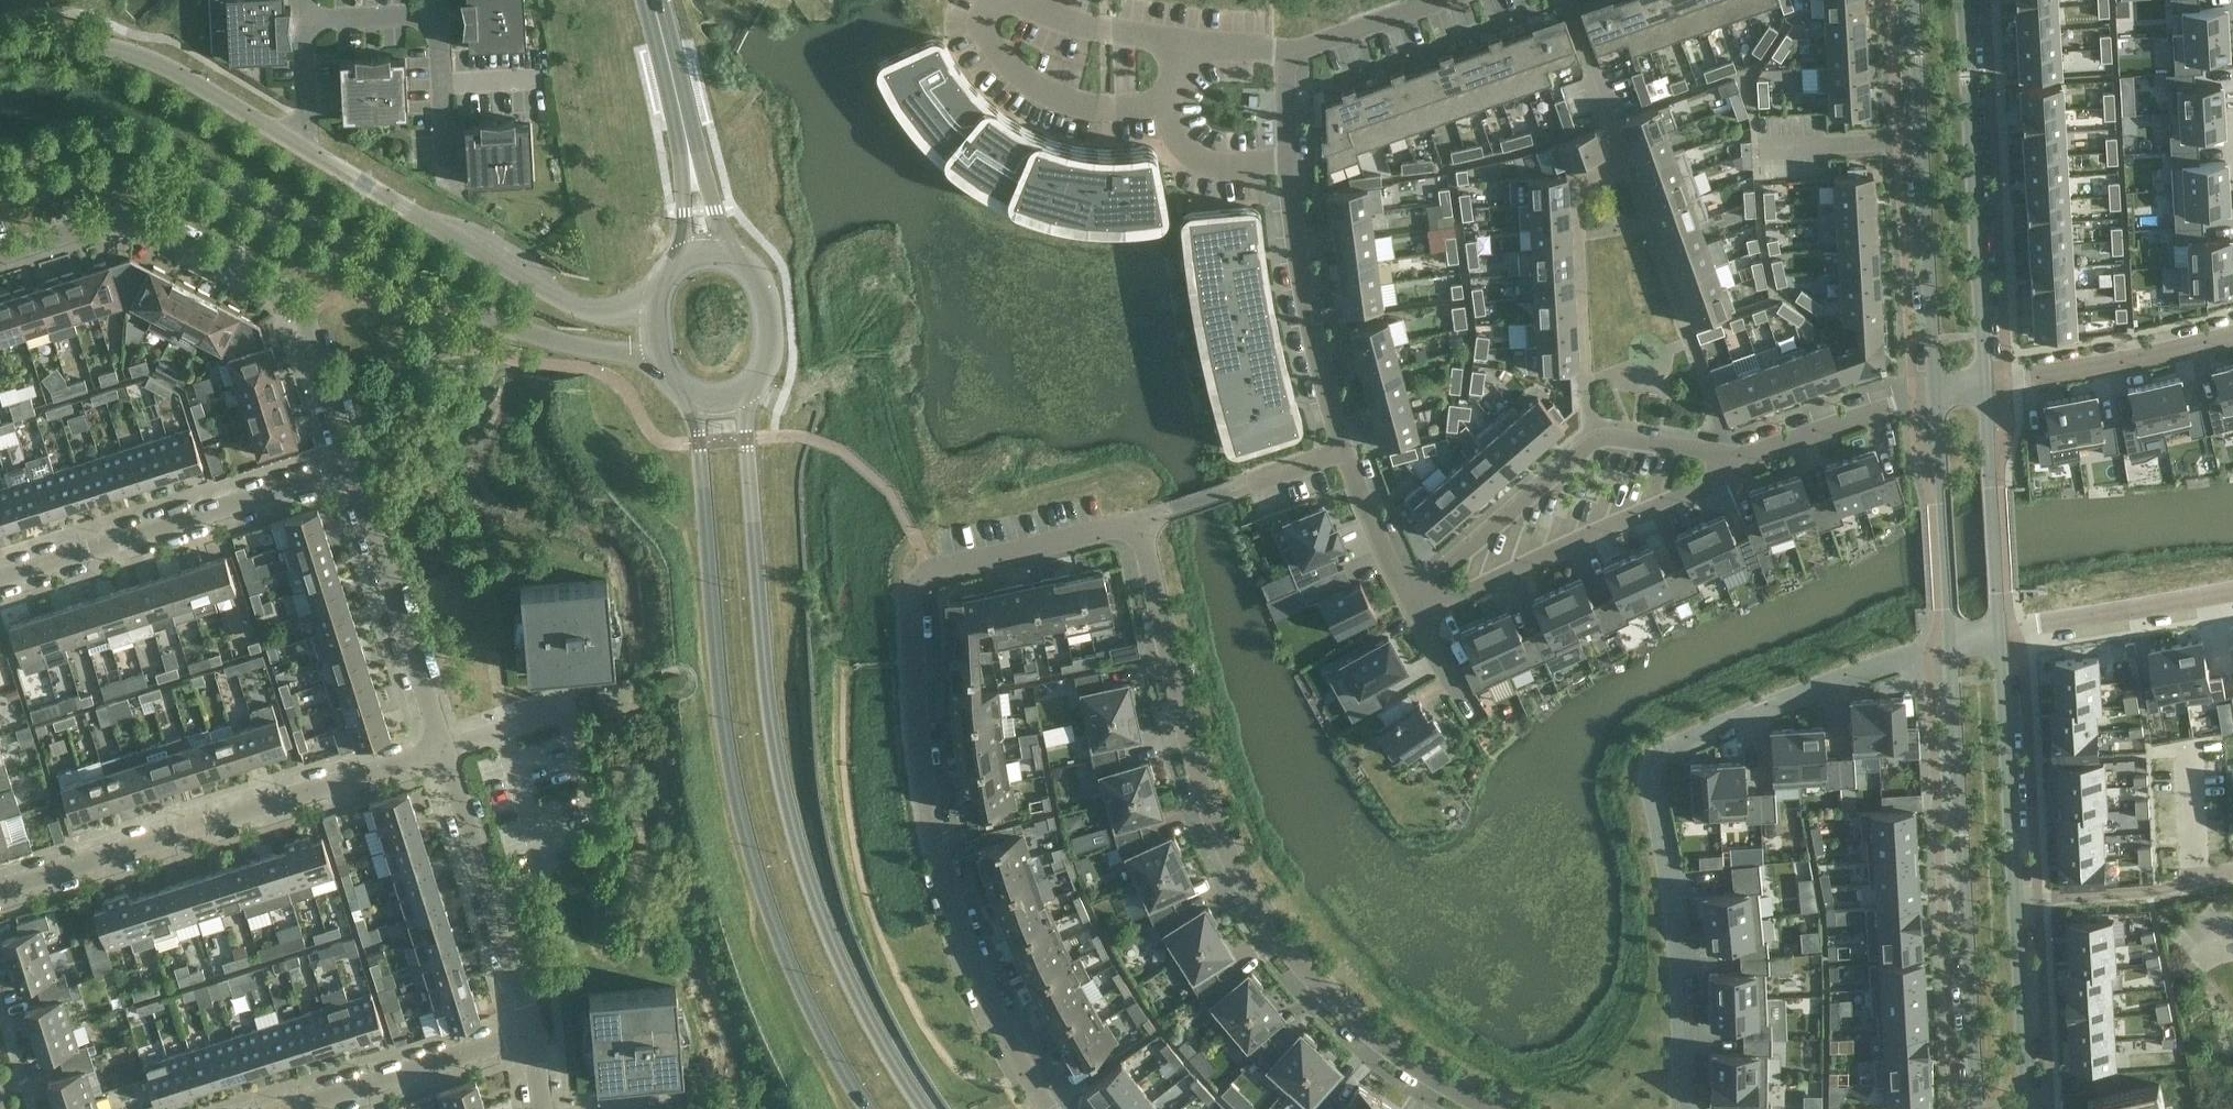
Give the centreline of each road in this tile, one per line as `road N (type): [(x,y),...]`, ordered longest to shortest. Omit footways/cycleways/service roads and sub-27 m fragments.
road 1 (residential): [(1141,522),(923,576),(912,594),(917,771),(966,936),(1046,1108)]
road 2 (primary): [(924,1108),(892,1066),(847,972),(782,795),(741,402)]
road 3 (primary): [(698,403),(739,813),(777,936),(869,1108)]
road 4 (residential): [(1141,522),(1186,734),(1242,878),(1314,978),(1427,1077),(1505,1108)]
road 5 (residential): [(654,314),(601,313),(557,298),(123,46),(26,41),(0,49)]
road 6 (residential): [(0,160),(66,140),(132,141),(514,327),(659,358)]
road 7 (residential): [(1953,650),(1903,658),(1675,743),(1650,768),(1677,943),(1682,1108)]
road 8 (residential): [(1451,0),(1285,54),(1307,319),(1347,449)]
road 9 (residential): [(353,467),(306,313),(292,299),(126,217),(0,253)]
road 10 (residential): [(0,893),(439,752)]
road 11 (residential): [(2027,1108),(2001,648)]
road 12 (residential): [(1953,650),(1979,1108)]
road 13 (residential): [(1915,0),(1936,397)]
road 14 (residential): [(1982,392),(1962,0)]
road 15 (residential): [(1410,599),(1601,440),(1732,459)]
road 16 (residential): [(0,580),(353,467)]
road 17 (residential): [(1732,459),(1708,481),(1417,615)]
road 18 (residential): [(353,467),(439,752)]
road 19 (residential): [(439,752),(530,1035)]
road 20 (residential): [(2232,331),(1982,392)]
road 21 (residential): [(2001,648),(1982,392)]
road 22 (residential): [(1936,397),(1953,650)]
road 23 (residential): [(298,1108),(530,1035)]
road 24 (residential): [(2232,592),(2017,637),(2001,648)]
road 25 (residential): [(1347,449),(1141,522)]
road 26 (residential): [(1936,397),(1732,459)]
road 27 (primary): [(741,402),(760,383),(771,354),(761,282),(750,265),(728,255)]
road 28 (residential): [(1347,449),(1410,599)]
road 29 (primary): [(686,141),(649,0)]
road 30 (residential): [(1568,0),(1610,119)]
road 31 (primary): [(728,255),(711,191),(686,141)]
road 32 (residential): [(1417,615),(1478,720)]

